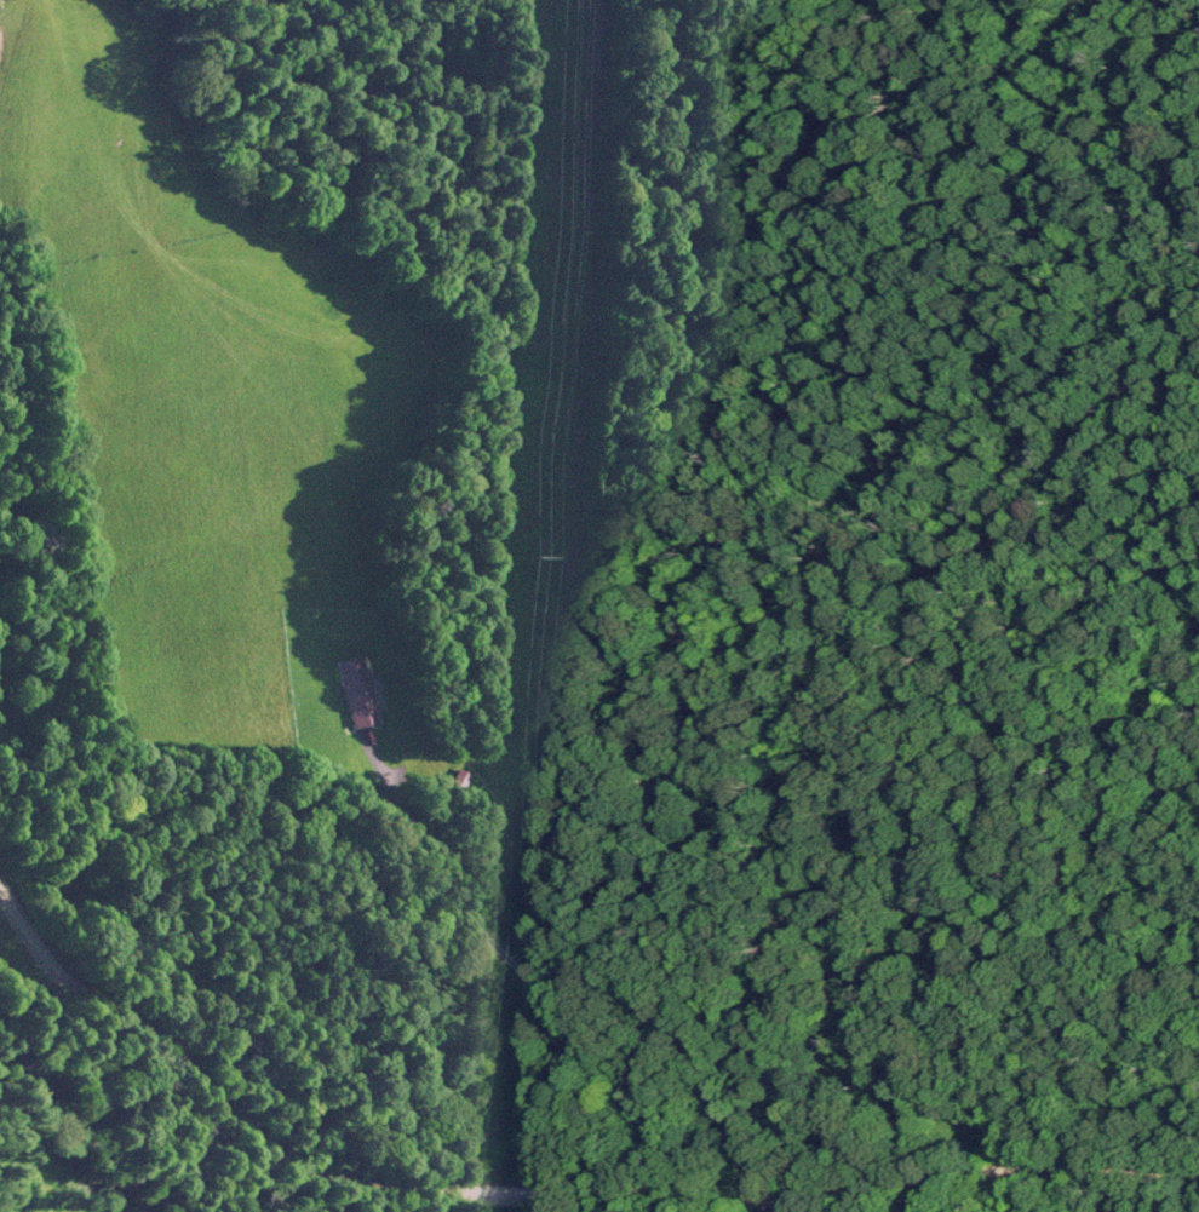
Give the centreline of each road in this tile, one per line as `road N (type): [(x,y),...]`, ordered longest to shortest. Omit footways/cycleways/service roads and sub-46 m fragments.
road 1 (residential): [(1198,1154),(1017,1190),(391,1158),(193,1064),(54,885),(0,795)]

